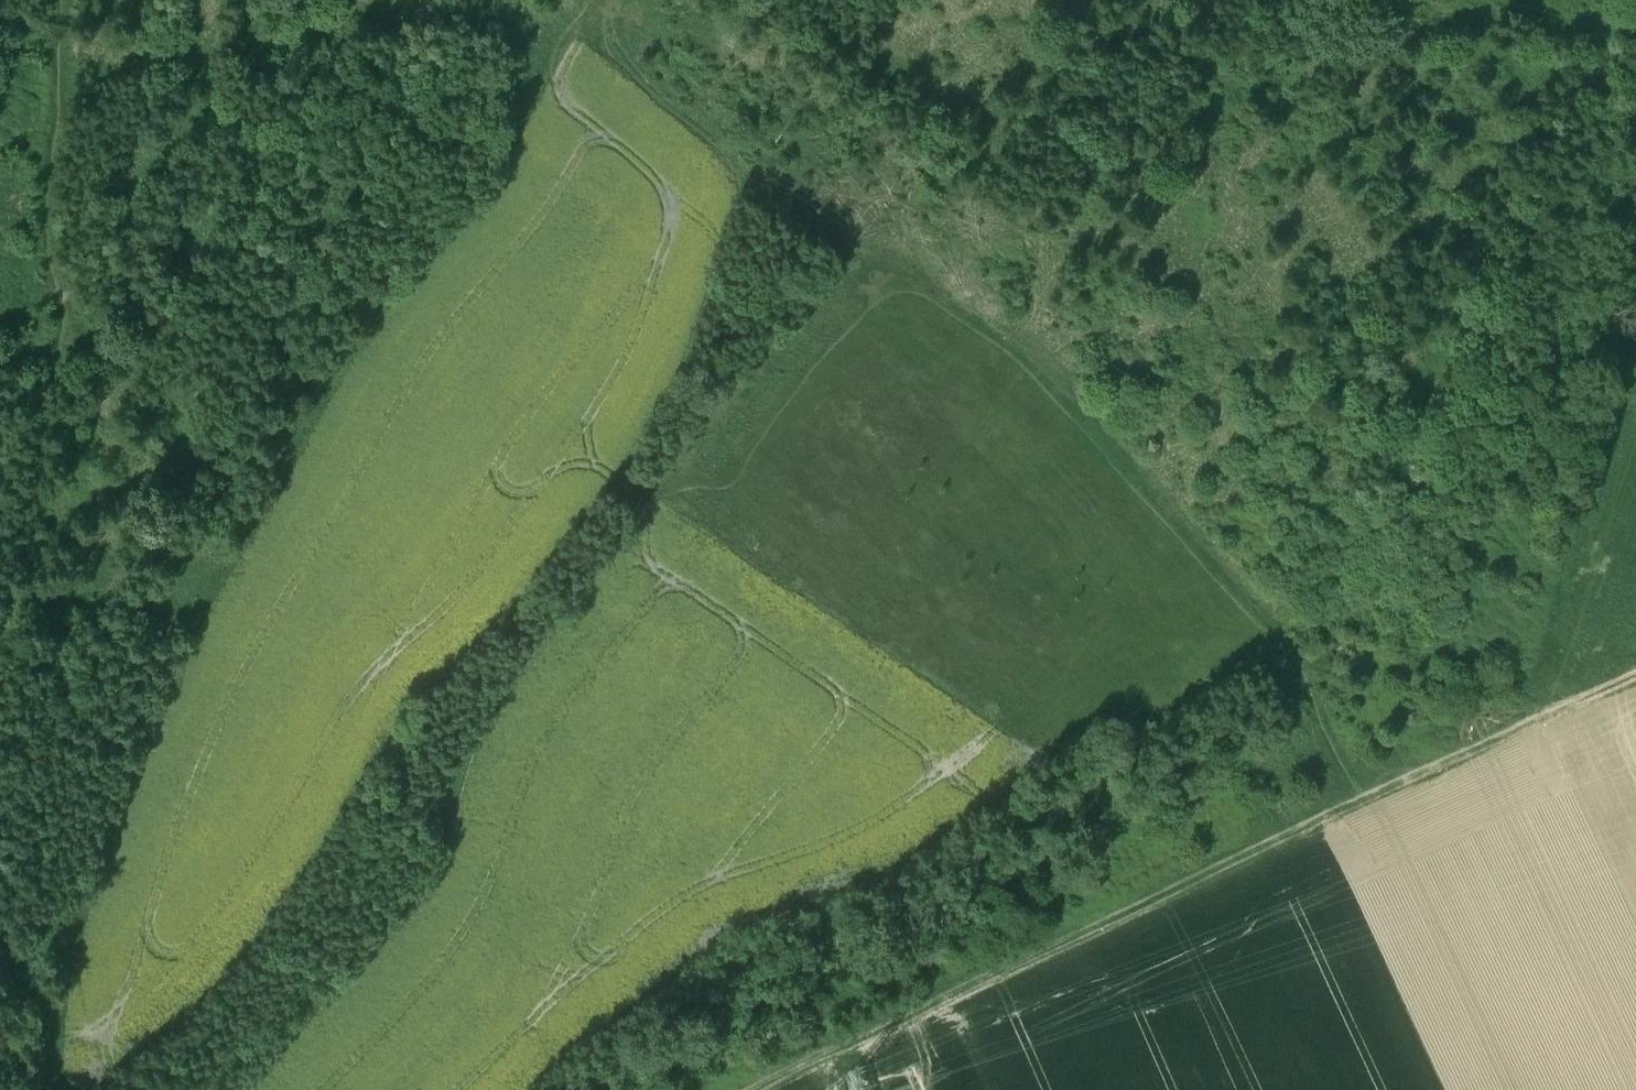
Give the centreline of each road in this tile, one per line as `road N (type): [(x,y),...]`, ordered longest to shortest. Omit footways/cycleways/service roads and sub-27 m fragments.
road 1 (track): [(752,1089),(1635,677)]
road 2 (track): [(0,612),(41,457),(56,0)]
road 3 (track): [(1259,642),(1289,669),(1374,798)]

